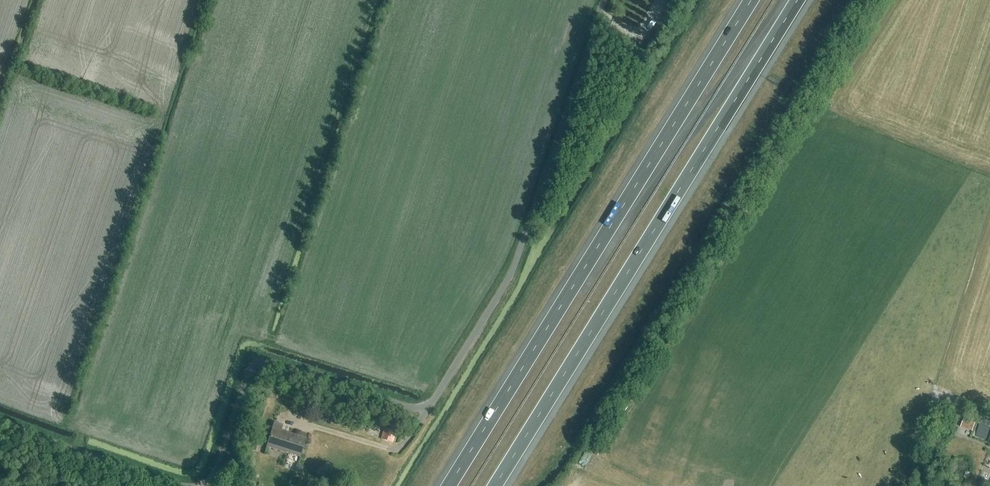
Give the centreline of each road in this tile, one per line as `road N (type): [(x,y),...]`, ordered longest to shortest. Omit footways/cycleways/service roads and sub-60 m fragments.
road 1 (unclassified): [(198,485),(207,482),(256,355),(411,409),(431,405),(521,259),(605,0)]
road 2 (motorway): [(751,0),(448,485)]
road 3 (motorway): [(496,485),(799,0)]
road 4 (unclassified): [(0,421),(180,485)]

